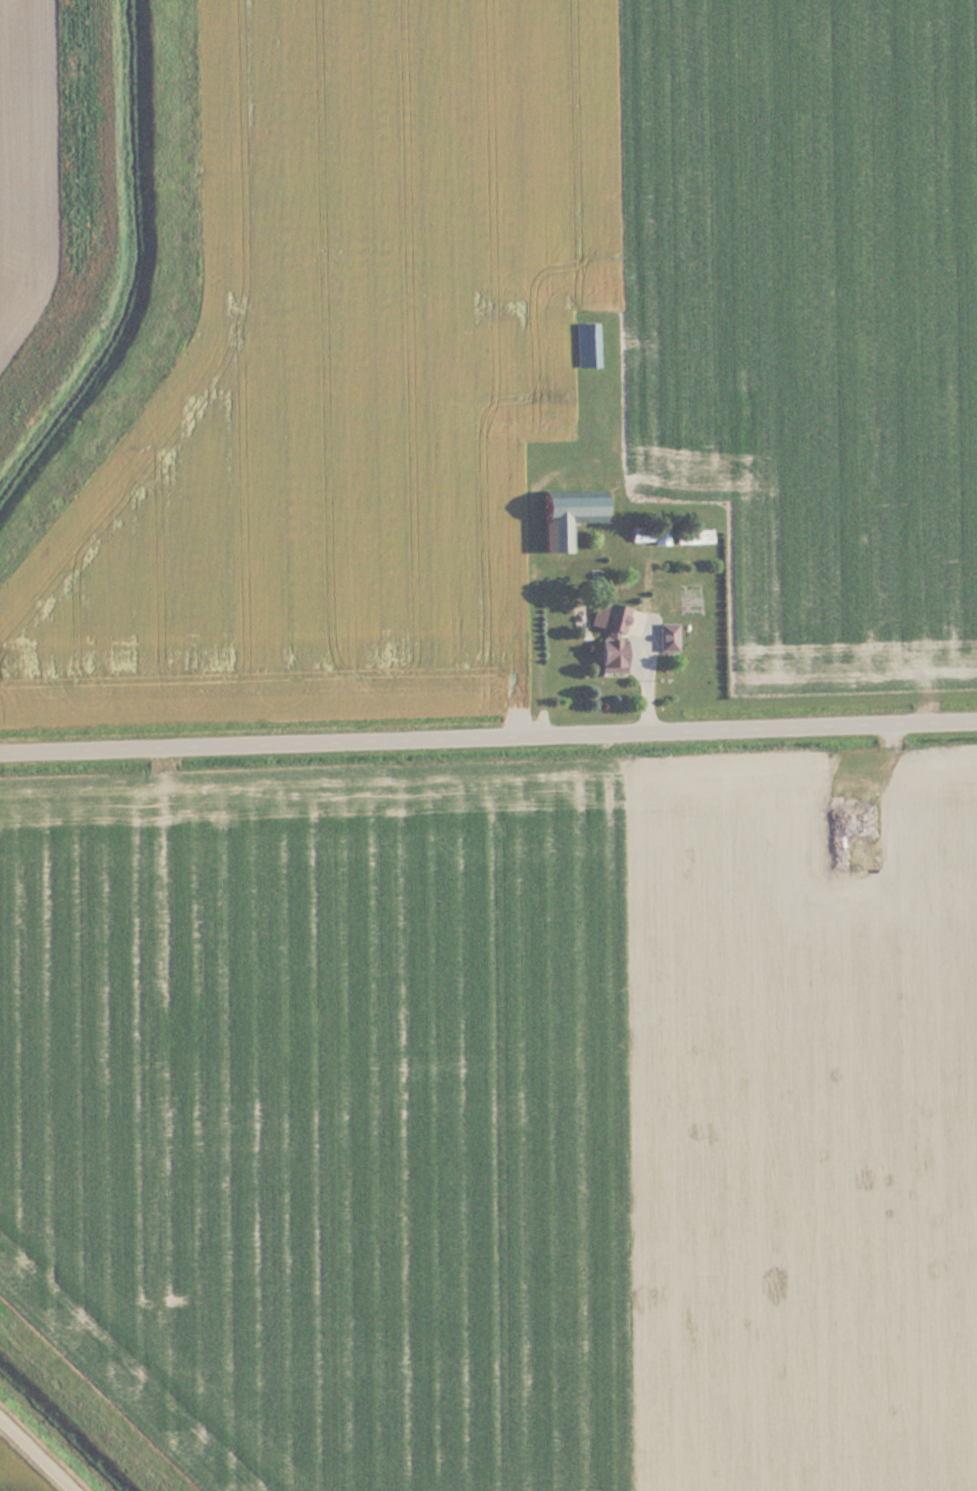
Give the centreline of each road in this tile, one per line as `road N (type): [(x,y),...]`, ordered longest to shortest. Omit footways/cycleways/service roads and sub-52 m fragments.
road 1 (secondary): [(0,752),(976,723)]
road 2 (residential): [(91,1490),(0,1403)]

